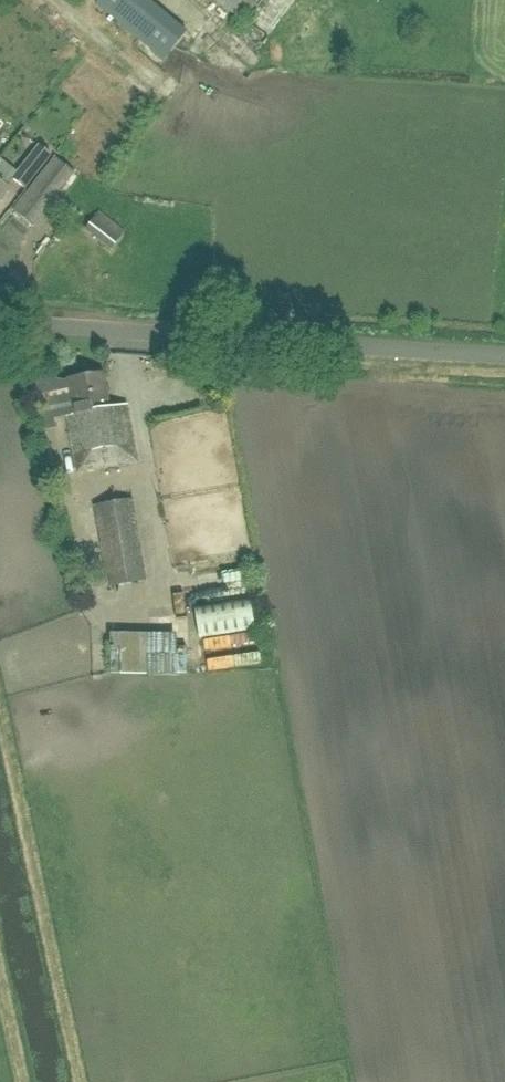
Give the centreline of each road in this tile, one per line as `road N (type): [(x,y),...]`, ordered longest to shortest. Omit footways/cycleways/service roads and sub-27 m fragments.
road 1 (tertiary): [(504,356),(0,322)]

